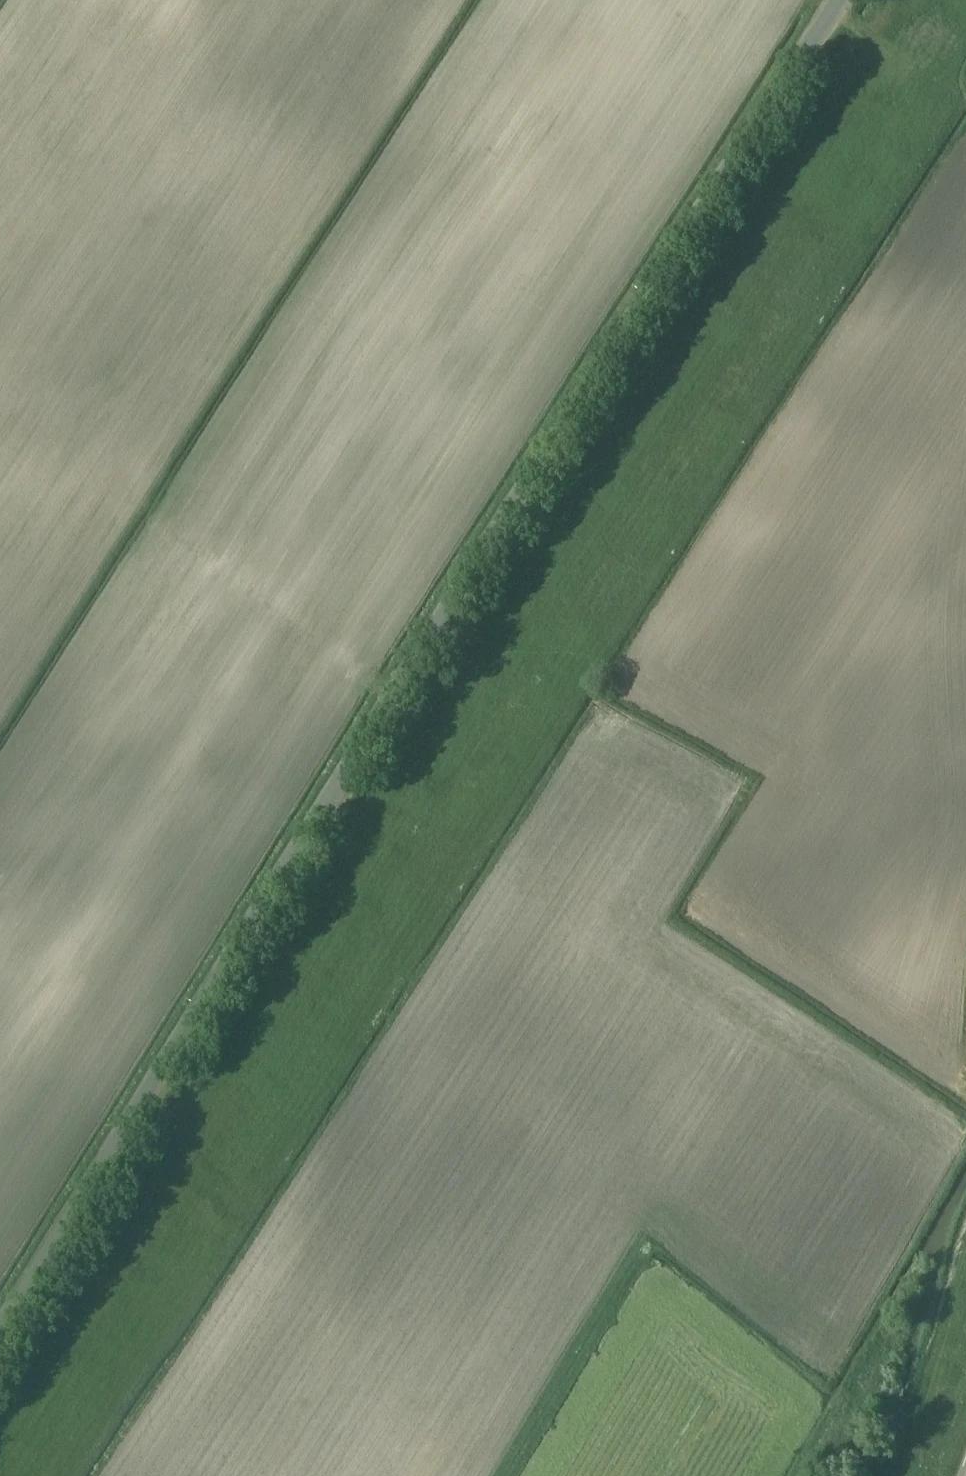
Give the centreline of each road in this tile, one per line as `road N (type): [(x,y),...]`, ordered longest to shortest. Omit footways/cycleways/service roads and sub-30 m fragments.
road 1 (unclassified): [(837,0),(0,1332)]

